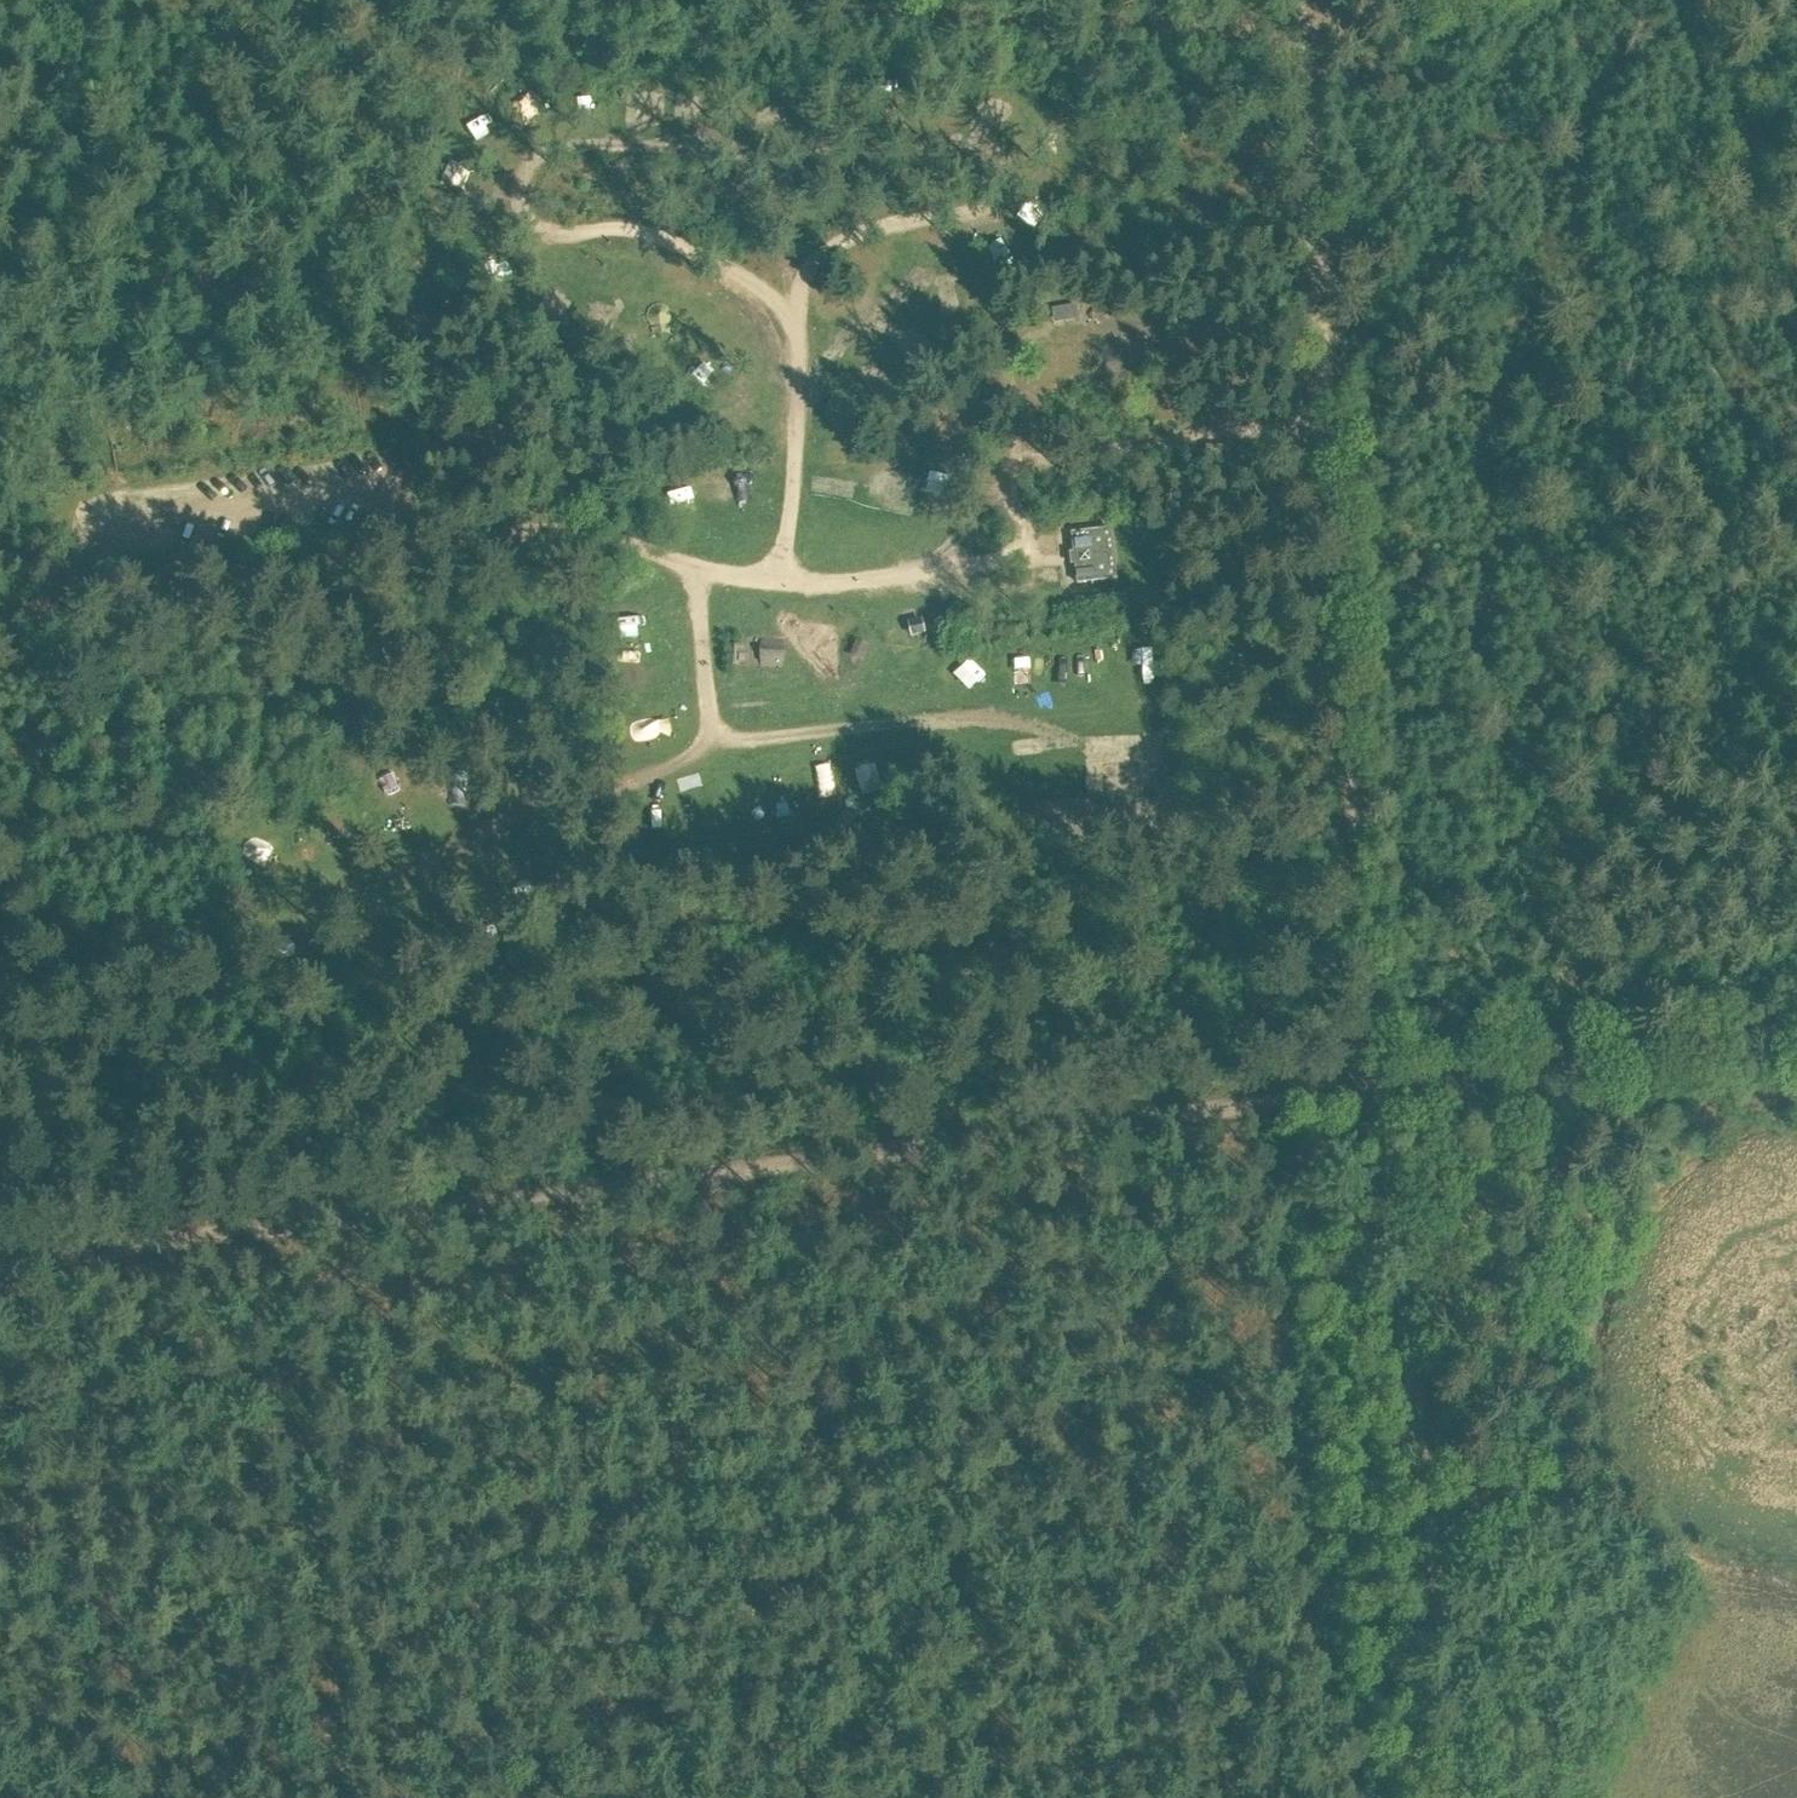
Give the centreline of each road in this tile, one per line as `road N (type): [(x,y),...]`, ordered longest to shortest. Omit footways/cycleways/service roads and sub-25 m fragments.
road 1 (track): [(0,1257),(1381,1080)]
road 2 (track): [(1381,1080),(1349,744),(1338,426),(1309,34)]
road 3 (track): [(1485,1797),(1422,1409),(1381,1080)]
road 4 (track): [(0,615),(414,546),(542,534),(602,538),(703,573)]
road 5 (track): [(971,566),(1011,556),(1022,529),(1011,489),(1021,464),(1338,426)]
road 6 (track): [(1309,34),(883,0)]
road 7 (track): [(1530,1060),(1796,1026)]
road 8 (track): [(1381,1080),(1530,1060)]
road 9 (track): [(1309,34),(1440,0)]

